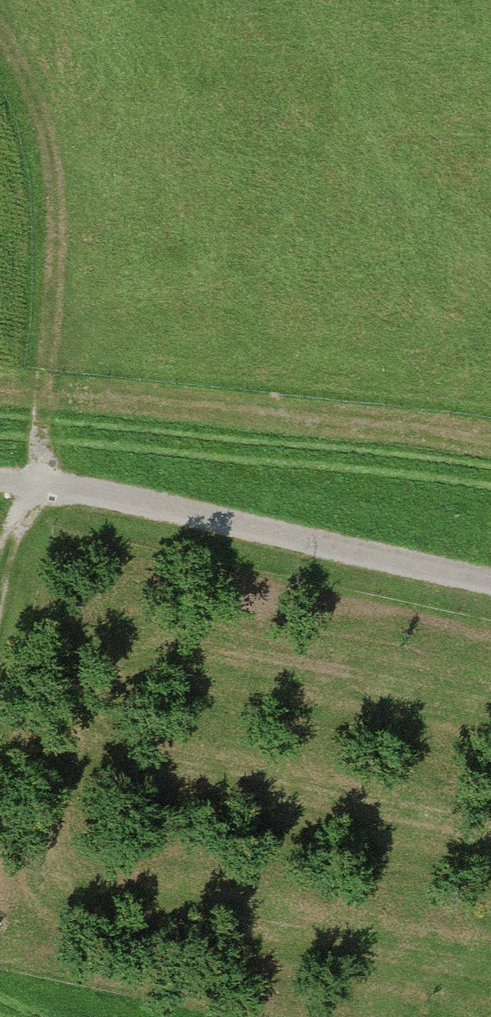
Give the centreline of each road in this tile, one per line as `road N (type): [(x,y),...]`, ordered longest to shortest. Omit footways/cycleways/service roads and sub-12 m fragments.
road 1 (track): [(0,11),(48,96),(58,249),(27,484),(0,596)]
road 2 (track): [(0,480),(337,540),(490,577)]

